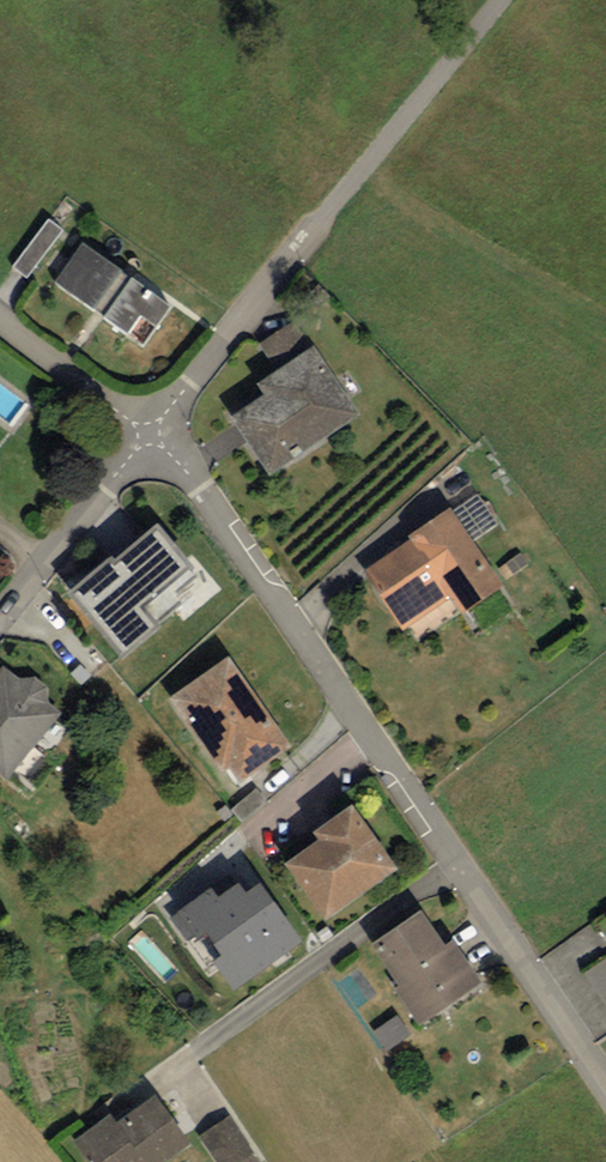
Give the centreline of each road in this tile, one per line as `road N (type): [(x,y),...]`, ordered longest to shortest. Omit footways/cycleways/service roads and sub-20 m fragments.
road 1 (residential): [(605,1085),(301,629),(199,488),(148,435)]
road 2 (unclassified): [(148,435),(502,0)]
road 3 (residential): [(0,621),(148,435)]
road 4 (residential): [(148,435),(0,322)]

